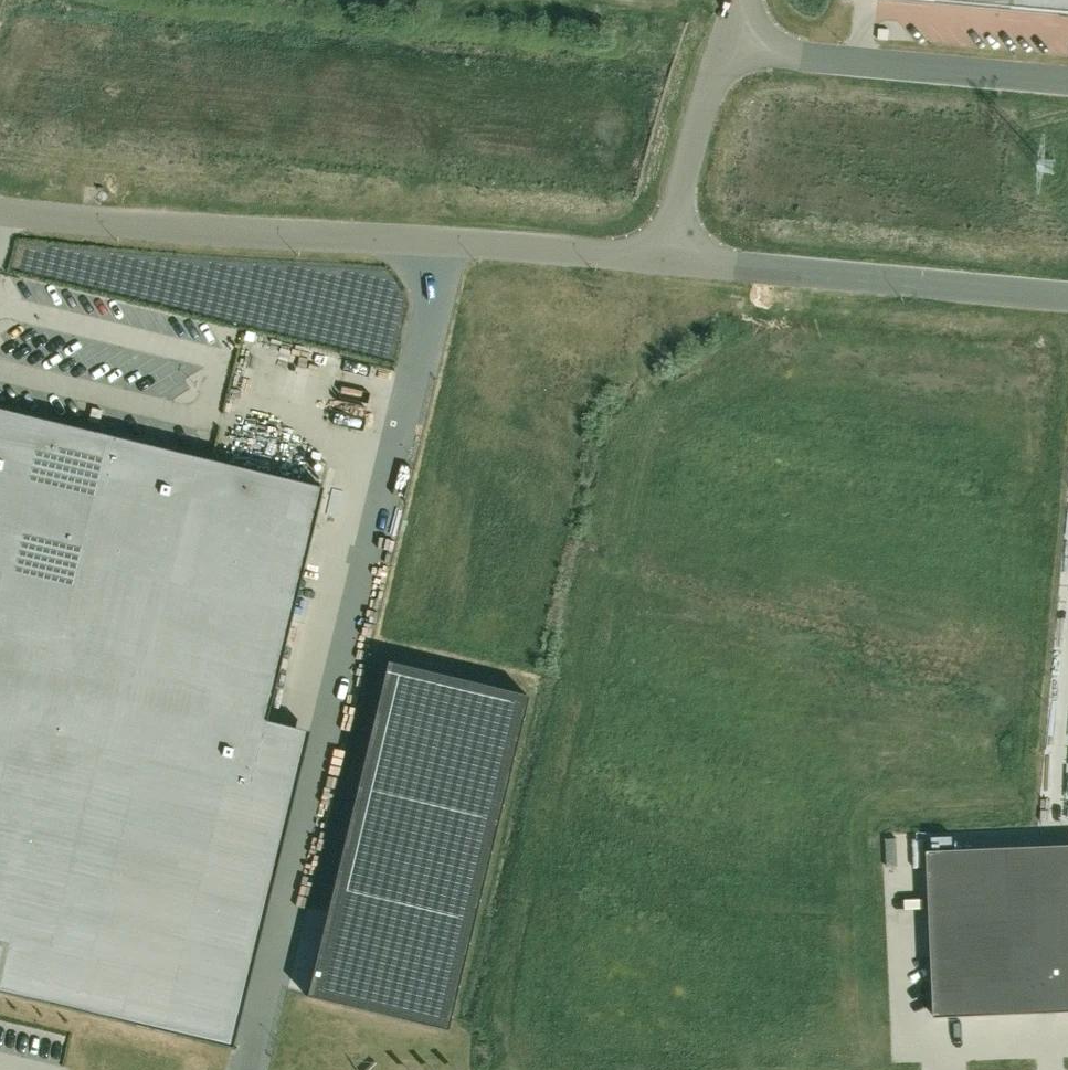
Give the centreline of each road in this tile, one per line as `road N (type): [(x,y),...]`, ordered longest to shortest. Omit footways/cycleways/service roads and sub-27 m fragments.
road 1 (unclassified): [(0,212),(667,256)]
road 2 (unclassified): [(667,256),(1067,296)]
road 3 (unclassified): [(1067,81),(721,51)]
road 4 (unclassified): [(721,51),(667,256)]

